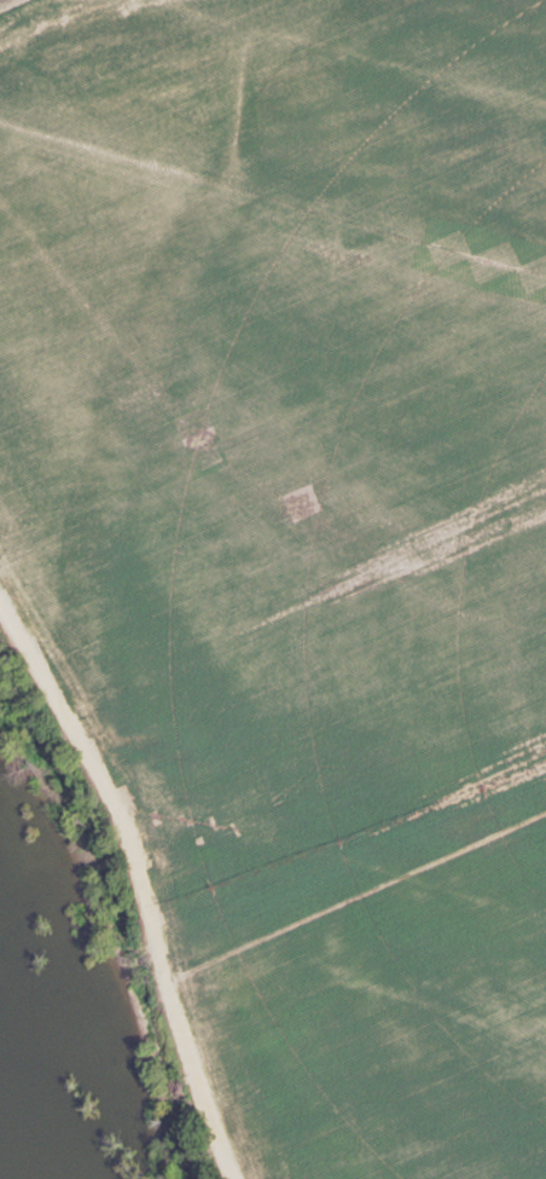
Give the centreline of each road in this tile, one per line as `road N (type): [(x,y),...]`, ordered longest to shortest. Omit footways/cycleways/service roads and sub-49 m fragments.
road 1 (residential): [(230,1178),(98,797),(0,621)]

